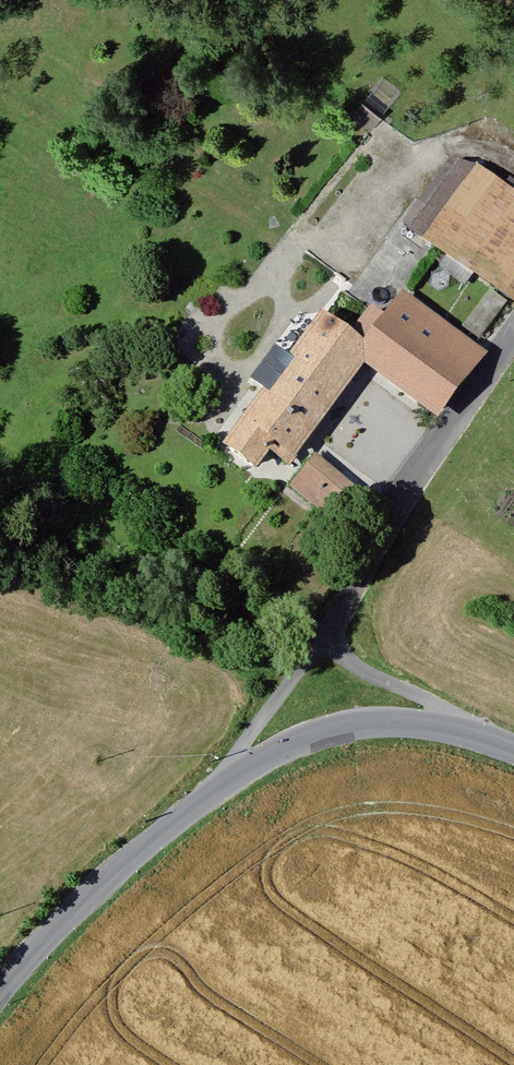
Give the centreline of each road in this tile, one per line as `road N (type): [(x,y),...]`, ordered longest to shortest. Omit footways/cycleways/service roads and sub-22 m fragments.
road 1 (residential): [(323,636),(402,500),(513,337)]
road 2 (tertiary): [(506,747),(419,725),(356,725),(281,750),(204,801)]
road 3 (tertiary): [(204,801),(105,882),(0,993)]
road 4 (residential): [(506,747),(361,669),(323,636)]
road 5 (residential): [(204,801),(323,636)]

